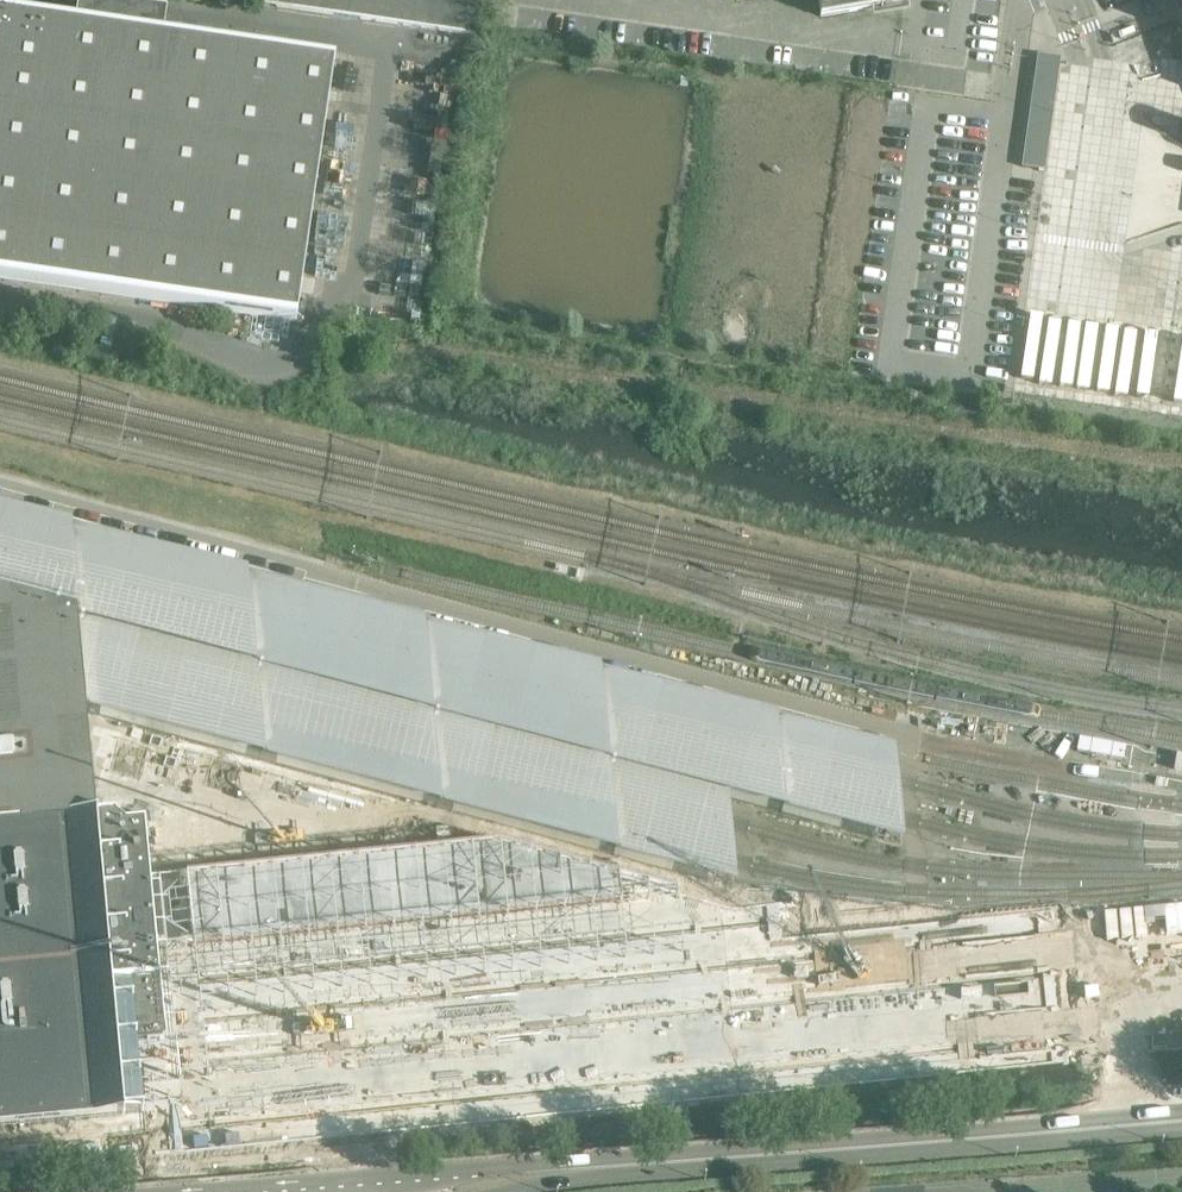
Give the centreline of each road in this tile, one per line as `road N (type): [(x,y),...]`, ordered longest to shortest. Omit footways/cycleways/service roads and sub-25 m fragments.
road 1 (secondary): [(1181,1116),(598,1167)]
road 2 (secondary): [(598,1167),(527,1165),(276,1191)]

